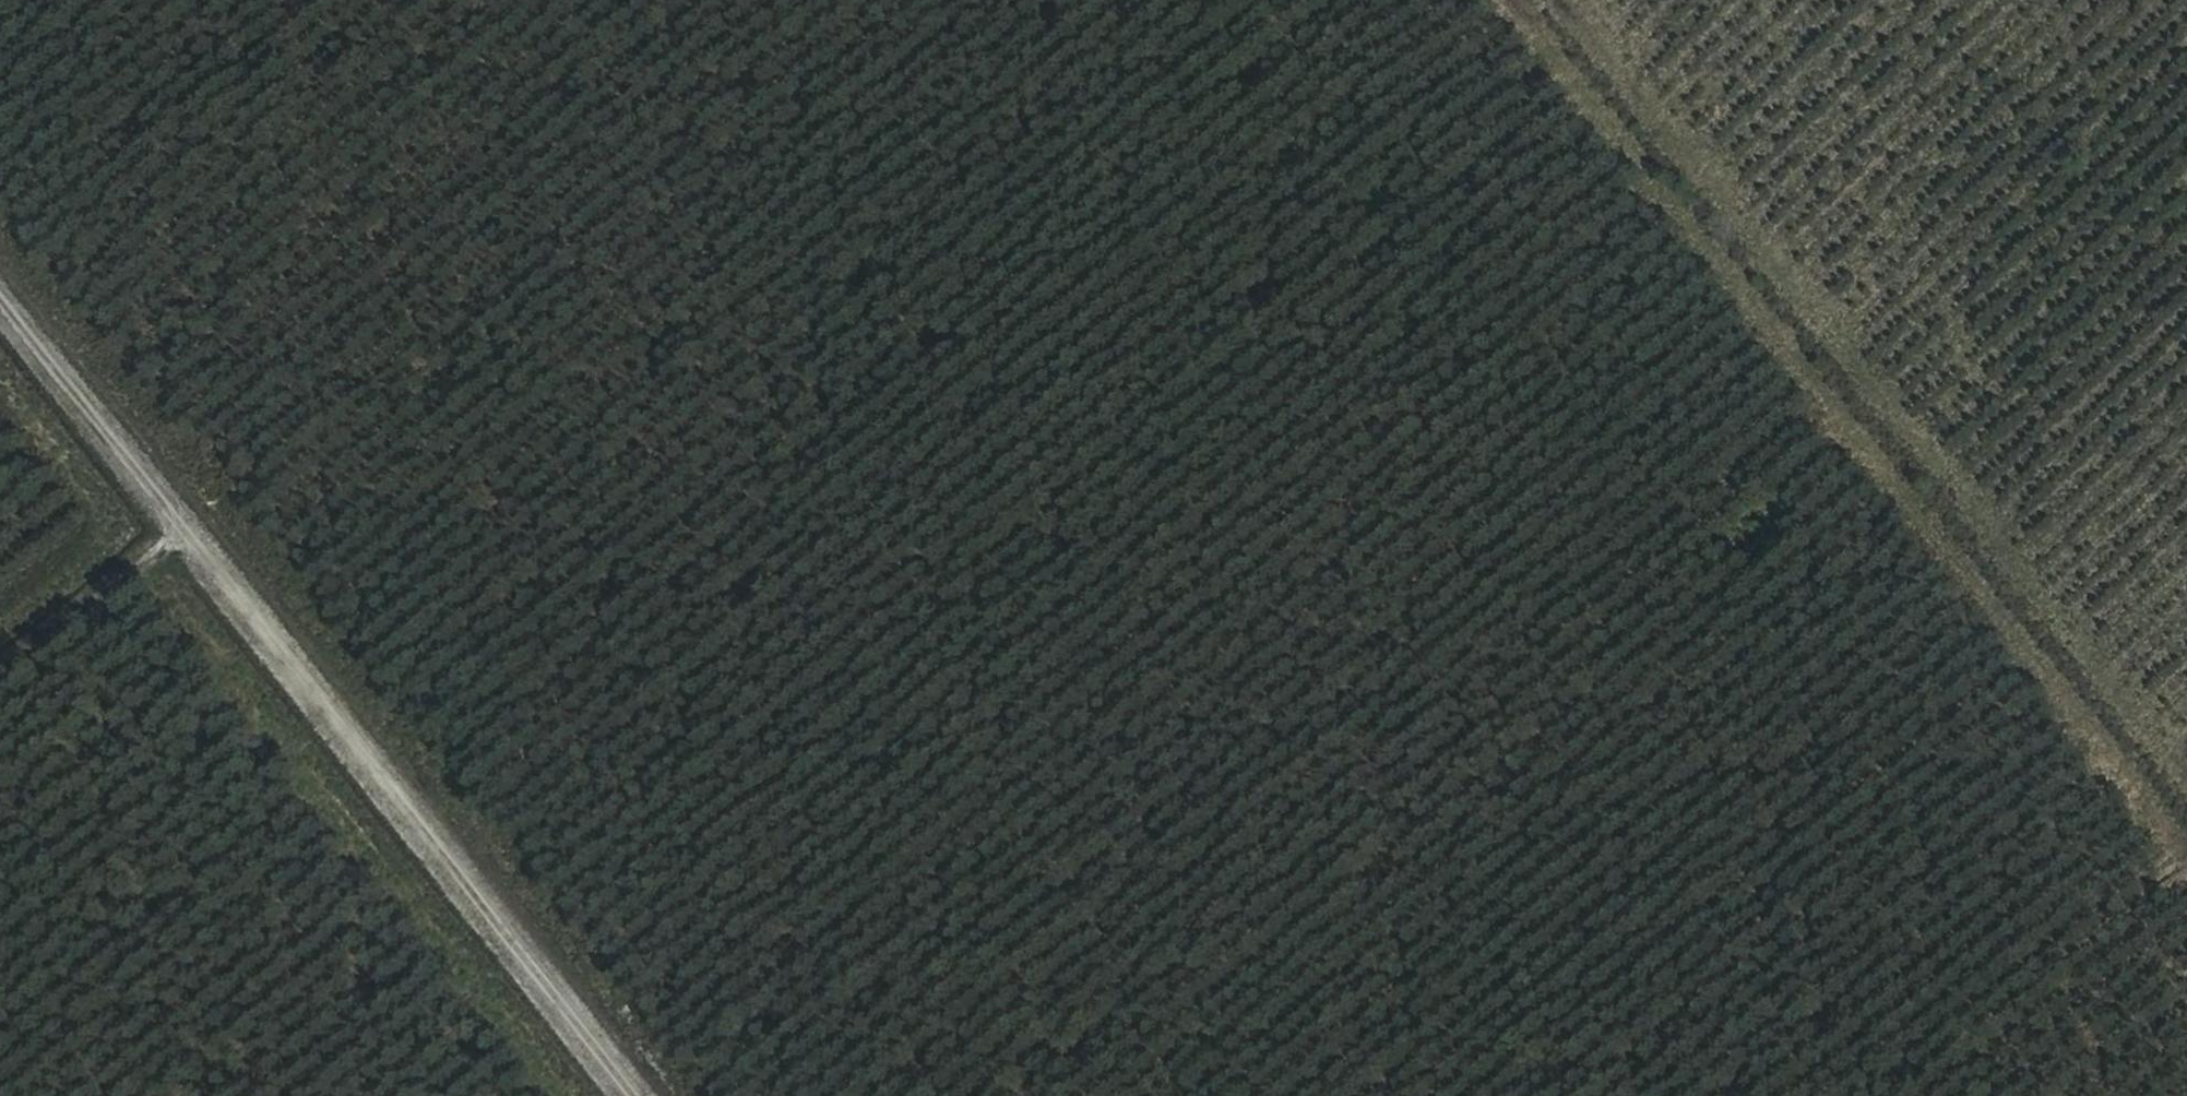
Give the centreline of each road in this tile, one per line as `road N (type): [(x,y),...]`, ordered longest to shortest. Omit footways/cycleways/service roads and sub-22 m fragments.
road 1 (track): [(192,538),(0,294)]
road 2 (track): [(192,538),(0,694)]

